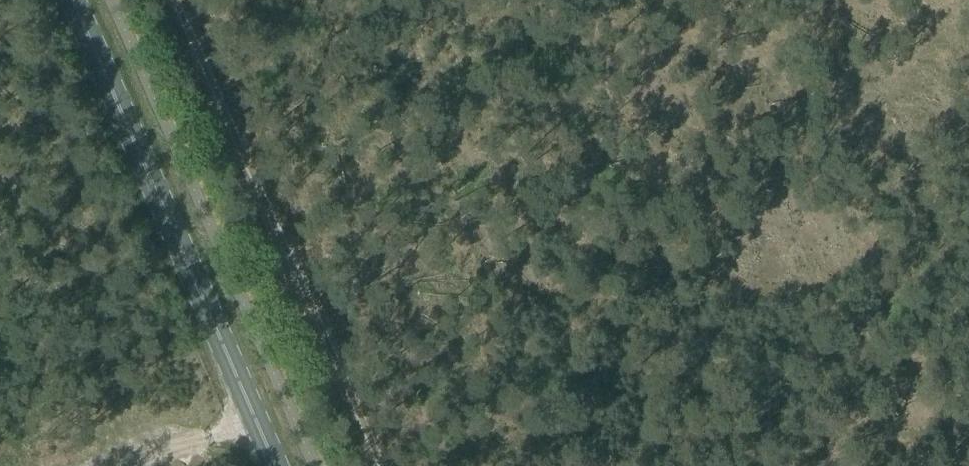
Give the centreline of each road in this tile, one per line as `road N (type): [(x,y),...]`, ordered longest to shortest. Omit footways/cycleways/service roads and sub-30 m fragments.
road 1 (primary): [(276,465),(72,0)]

